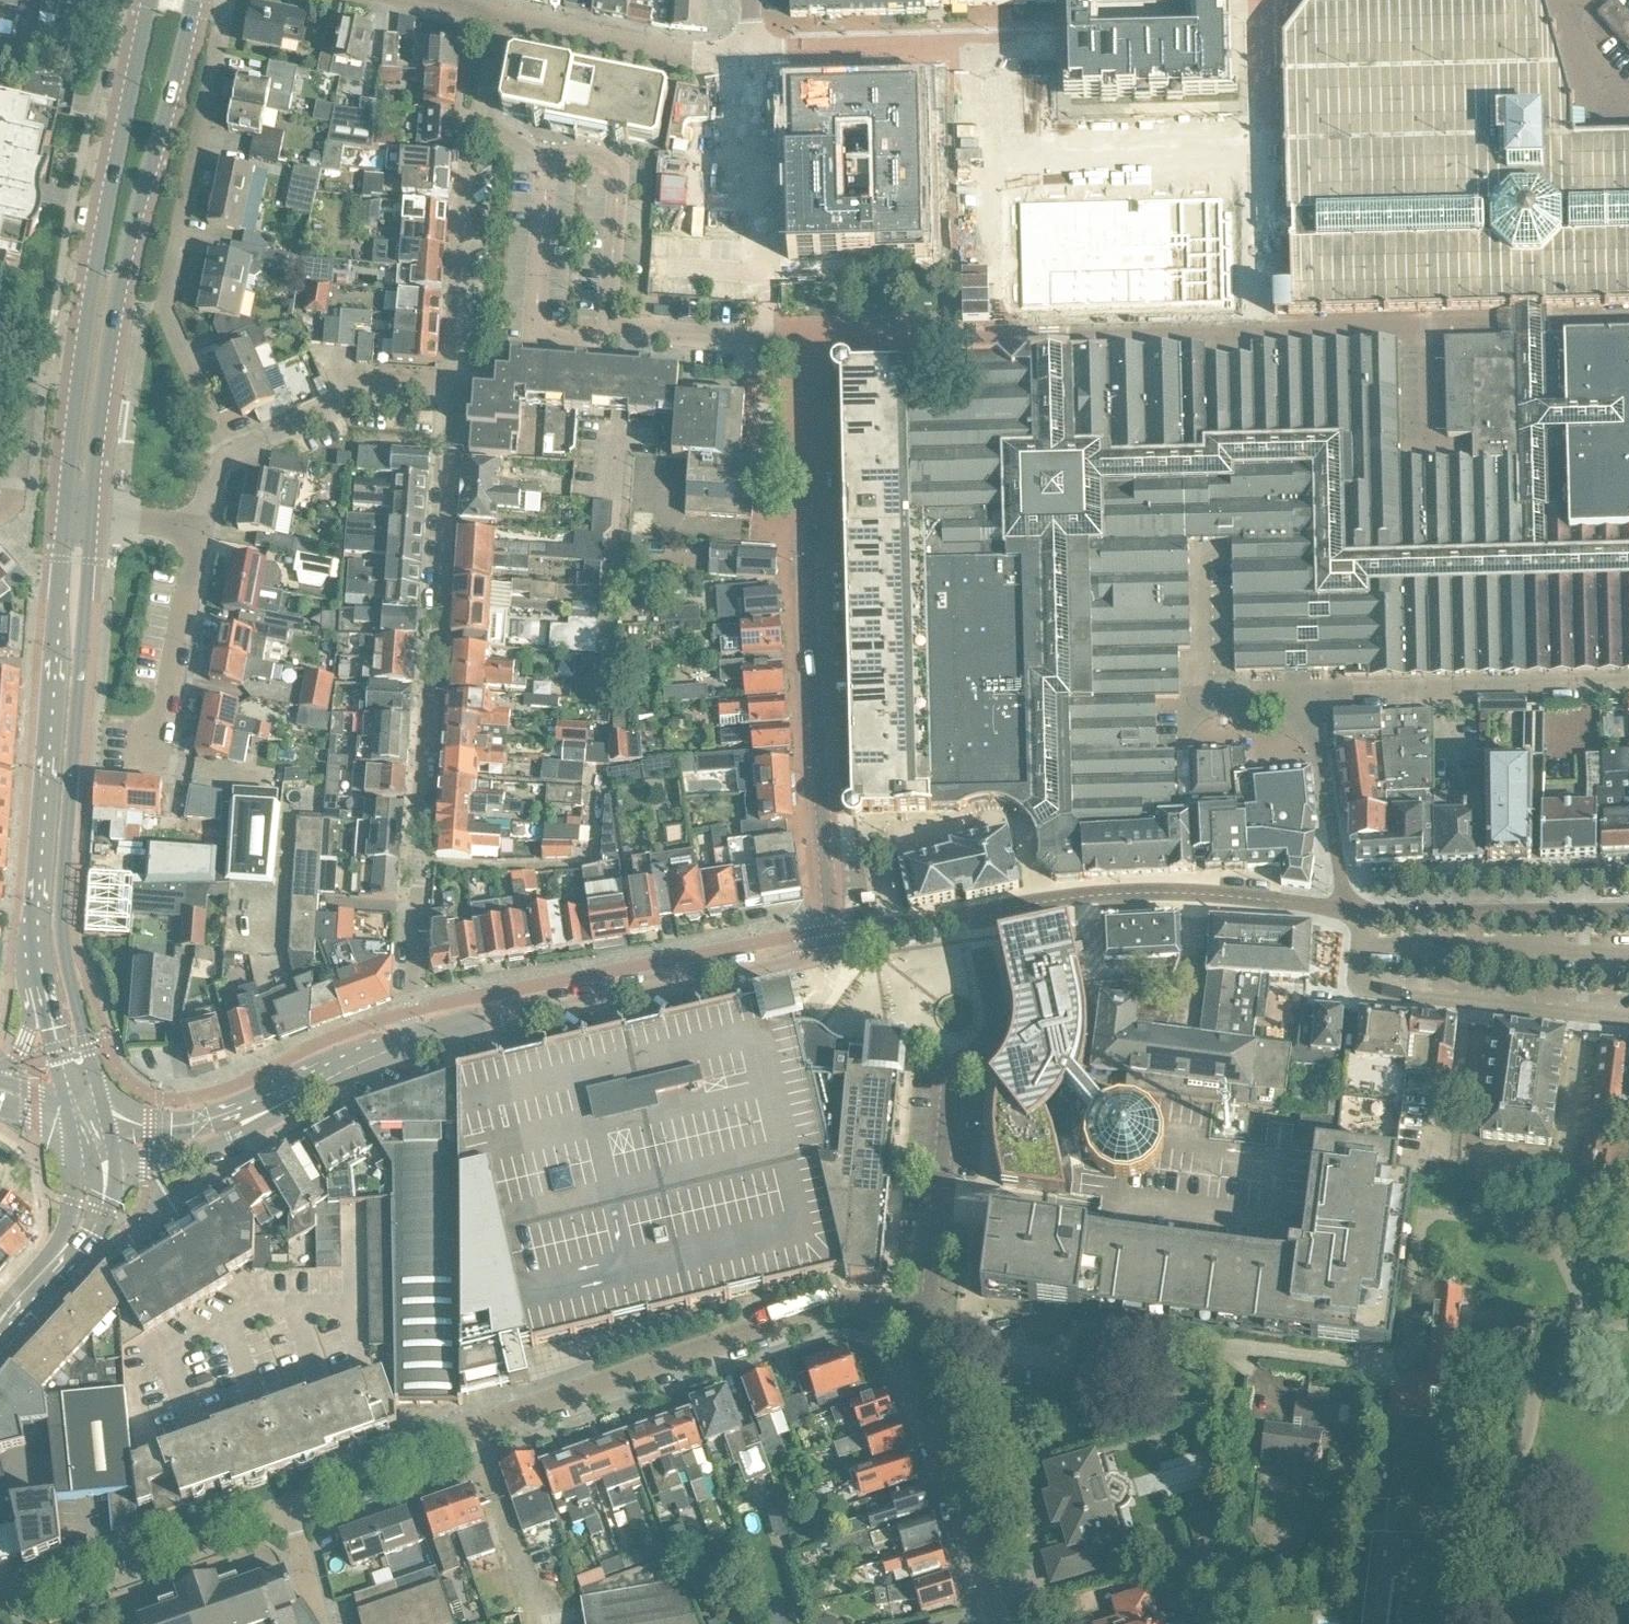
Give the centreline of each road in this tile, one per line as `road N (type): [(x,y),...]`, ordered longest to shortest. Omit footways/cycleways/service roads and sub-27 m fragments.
road 1 (residential): [(403,1046),(808,959),(833,928),(812,637),(807,337)]
road 2 (residential): [(0,1599),(164,1539),(201,1537),(290,1507),(825,1304),(929,1309)]
road 3 (residential): [(1351,907),(1157,888),(976,914),(993,1029),(949,1082),(929,1309)]
road 4 (residential): [(403,1046),(449,387)]
road 5 (tertiary): [(102,1109),(61,931),(92,510)]
road 6 (tertiary): [(92,510),(117,296),(192,0)]
road 7 (tertiary): [(150,0),(91,287),(63,509)]
road 8 (tertiary): [(63,509),(30,935),(44,1007)]
road 9 (residential): [(943,335),(1432,327)]
road 10 (residential): [(229,453),(164,308),(221,23)]
road 11 (residential): [(449,387),(468,140),(499,15)]
road 12 (residential): [(1351,907),(1363,943),(1362,990),(1628,1019)]
road 13 (residential): [(998,1623),(925,1400),(929,1309)]
road 14 (residential): [(1306,697),(1628,684)]
road 15 (residential): [(1065,44),(754,54)]
road 16 (residential): [(807,337),(791,326),(763,269),(754,54)]
road 17 (residential): [(1628,913),(1383,914),(1351,907)]
road 18 (residential): [(754,54),(691,55),(499,15)]
road 19 (unclassified): [(138,757),(162,723),(200,529)]
road 20 (residential): [(229,453),(387,382),(449,387)]
road 21 (residential): [(1306,697),(1351,907)]
road 22 (residential): [(1432,327),(1628,320)]
road 23 (residential): [(112,1156),(147,1162),(198,1153),(238,1136),(263,1112)]
road 24 (residential): [(263,1112),(148,1126),(102,1109)]
road 25 (residential): [(807,337),(649,329)]
road 26 (residential): [(263,1112),(403,1046)]
road 27 (residential): [(1204,700),(1201,549)]
road 28 (residential): [(943,335),(807,337)]
road 29 (residential): [(1628,113),(1599,90),(1567,0)]
road 30 (tertiary): [(57,1257),(96,1234),(108,1212),(112,1156)]
road 31 (residential): [(1435,451),(1432,327)]
road 32 (residential): [(534,323),(573,341),(618,327),(649,329)]
road 33 (tertiary): [(71,1138),(71,1200),(57,1257)]

